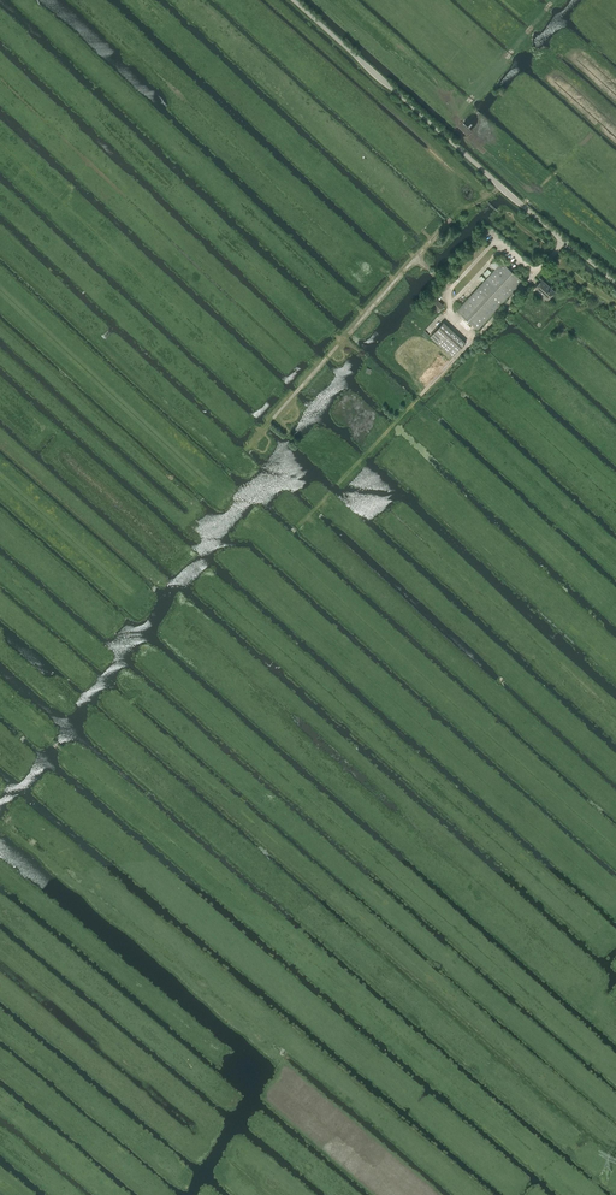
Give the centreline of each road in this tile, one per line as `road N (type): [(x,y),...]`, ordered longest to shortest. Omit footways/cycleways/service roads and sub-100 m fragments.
road 1 (track): [(100,284),(260,433),(417,258),(451,290)]
road 2 (tertiary): [(615,284),(292,0)]
road 3 (track): [(337,485),(361,460),(298,442),(273,419)]
road 4 (track): [(361,460),(445,369)]

